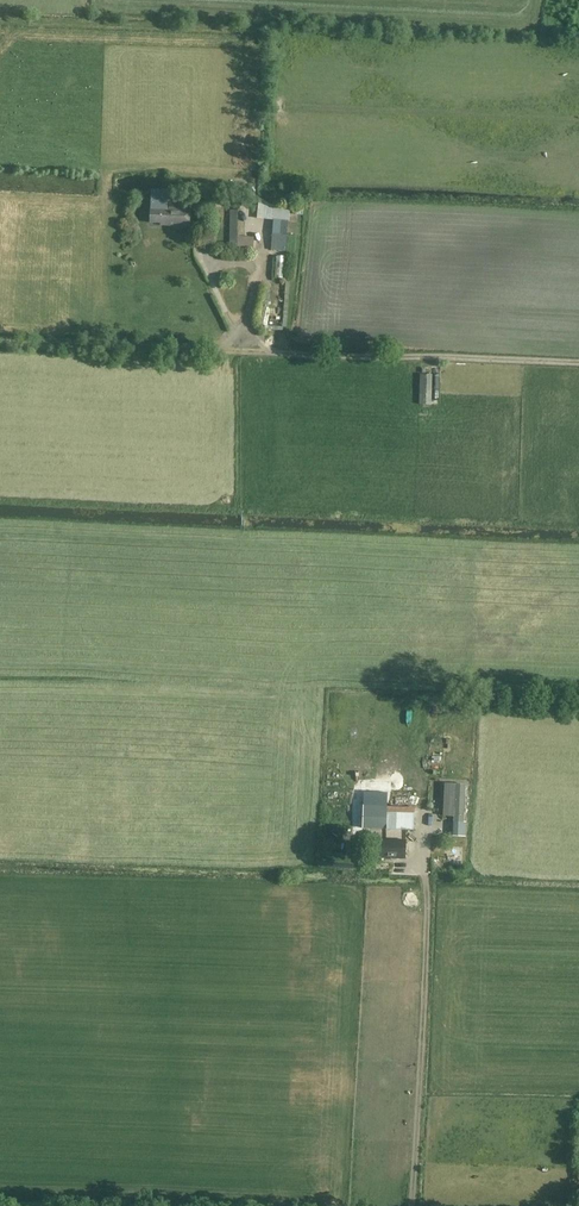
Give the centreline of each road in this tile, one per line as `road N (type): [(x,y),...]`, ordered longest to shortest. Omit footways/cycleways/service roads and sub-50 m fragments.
road 1 (track): [(0,343),(578,363)]

